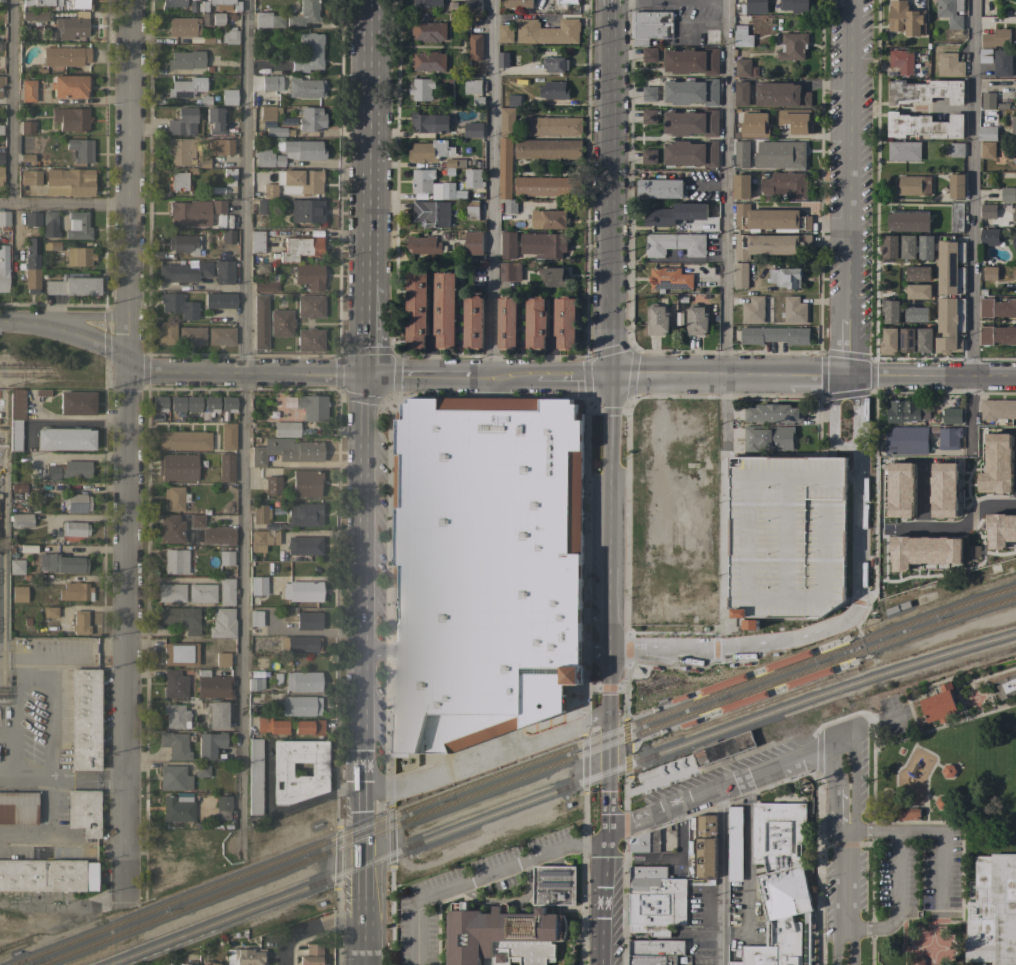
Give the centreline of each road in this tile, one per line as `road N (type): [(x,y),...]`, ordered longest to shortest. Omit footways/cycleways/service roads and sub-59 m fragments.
road 1 (secondary): [(369,375),(365,919)]
road 2 (residential): [(118,903),(125,364)]
road 3 (residential): [(849,379),(853,0)]
road 4 (secondary): [(609,378),(609,0)]
road 5 (tertiary): [(125,364),(130,0)]
road 6 (secondary): [(373,0),(370,280)]
road 7 (secondary): [(607,650),(609,378)]
road 8 (residential): [(607,832),(847,742)]
road 9 (tertiary): [(369,375),(144,371),(125,364)]
road 10 (tertiary): [(609,378),(369,375)]
road 11 (residential): [(849,379),(609,378)]
road 12 (residential): [(846,964),(847,742)]
road 13 (residential): [(849,379),(1015,379)]
road 14 (secondary): [(605,964),(607,832)]

